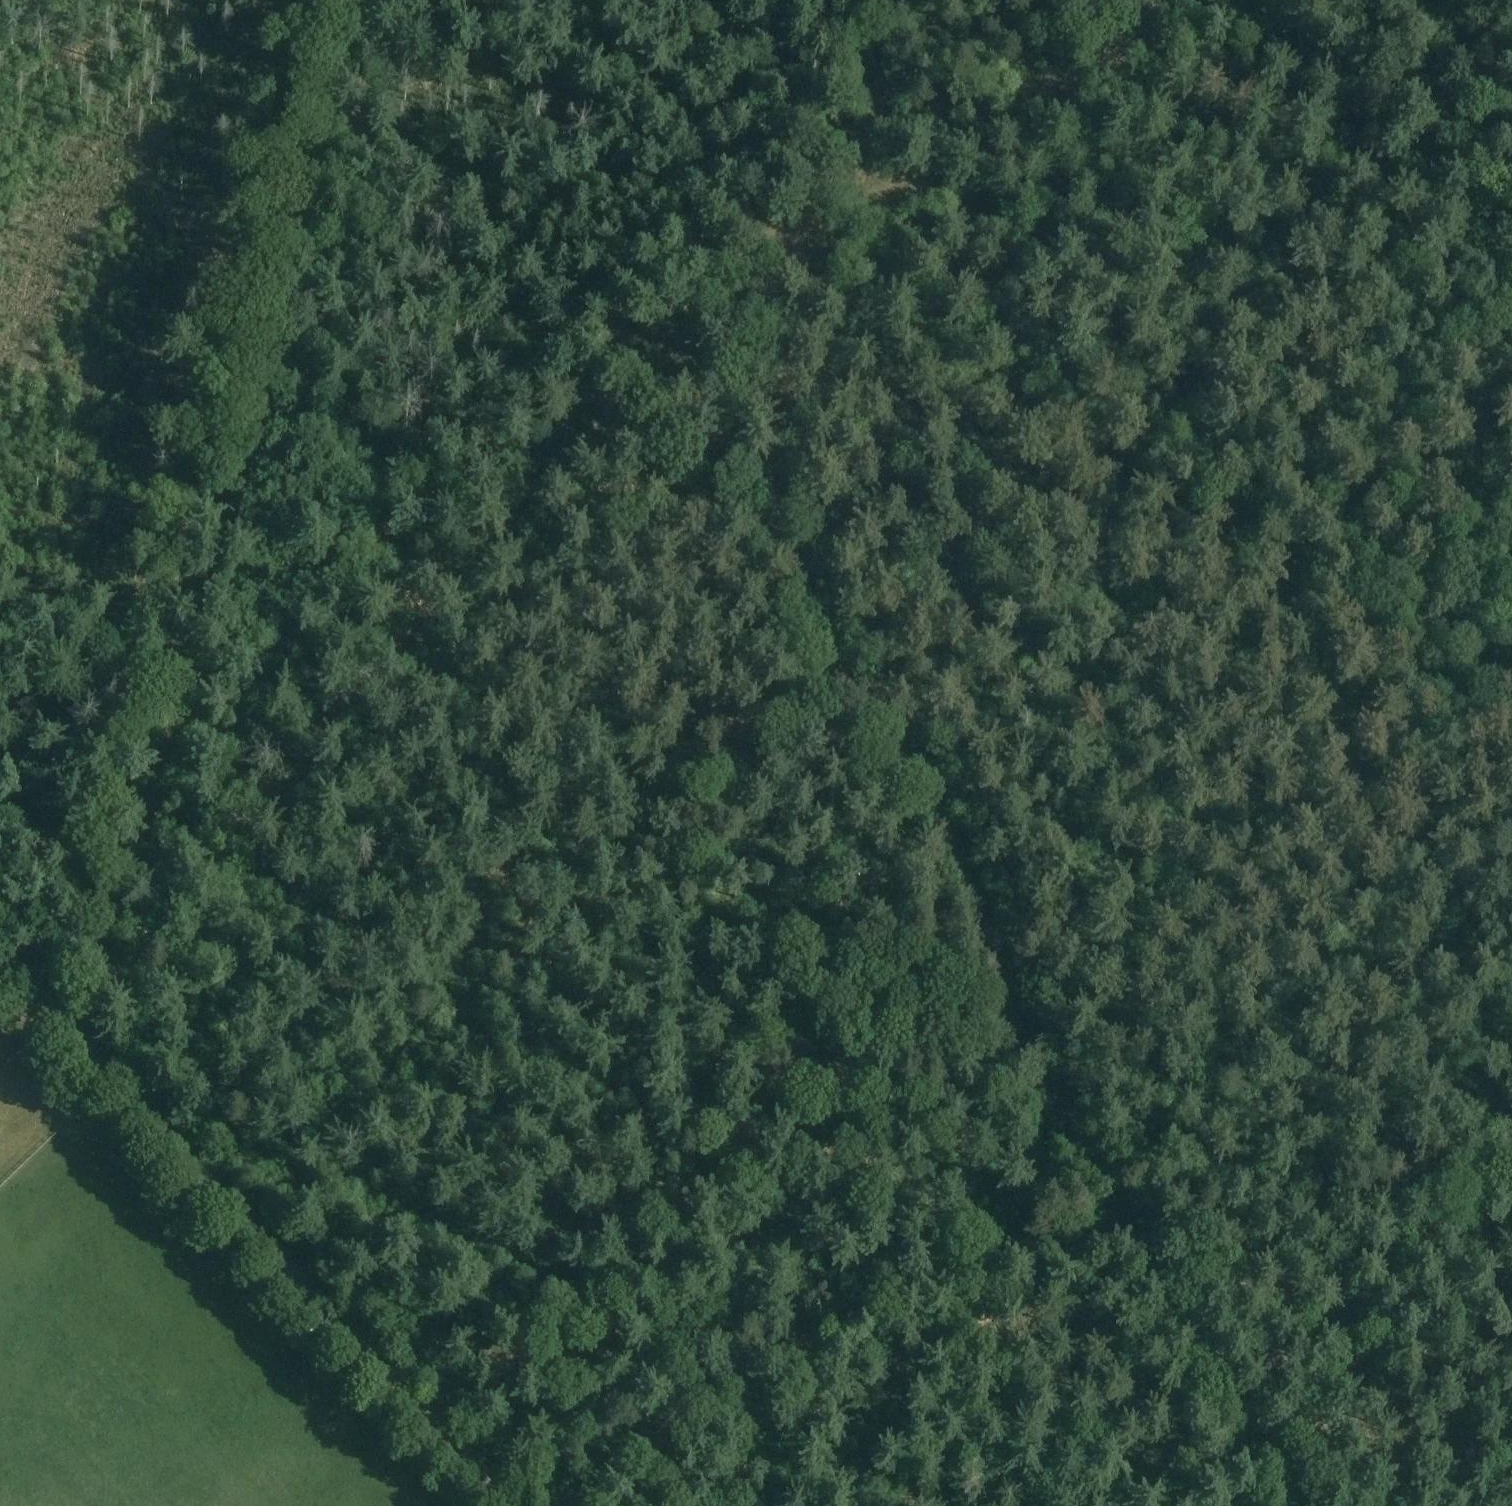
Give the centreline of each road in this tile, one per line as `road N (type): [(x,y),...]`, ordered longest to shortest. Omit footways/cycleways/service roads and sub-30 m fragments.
road 1 (track): [(358,0),(246,470),(94,983),(61,1030),(492,549),(771,269),(845,210)]
road 2 (track): [(1306,1505),(1130,1237),(966,856),(815,600),(790,536),(779,402),(845,210)]
road 3 (unclassified): [(505,1505),(127,1096),(61,1030),(0,998)]
road 4 (unclassified): [(577,1505),(691,1413),(825,1331),(936,1284),(1130,1237)]
road 5 (track): [(845,210),(1065,87),(1191,0)]
road 6 (track): [(1130,1237),(1470,1173),(1511,1157)]
road 7 (track): [(845,210),(893,0)]

